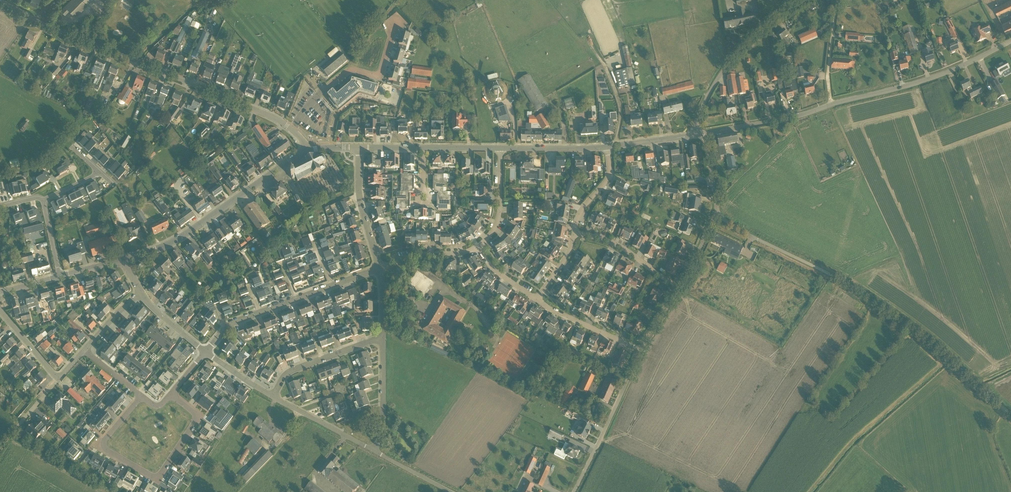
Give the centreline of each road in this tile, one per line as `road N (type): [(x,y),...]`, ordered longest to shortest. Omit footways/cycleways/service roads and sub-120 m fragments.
road 1 (unclassified): [(1010,412),(891,310),(716,214)]
road 2 (tertiary): [(705,134),(921,81),(1010,41)]
road 3 (residential): [(291,129),(15,8)]
road 4 (residential): [(171,395),(196,423),(157,477),(103,446),(140,396)]
road 5 (tertiary): [(124,260),(179,239),(308,151)]
road 6 (unclassified): [(698,135),(703,105),(730,61),(797,0)]
road 7 (unclassified): [(572,491),(638,350)]
road 8 (residential): [(271,393),(292,365),(383,338)]
road 9 (residential): [(379,268),(359,201),(358,147)]

